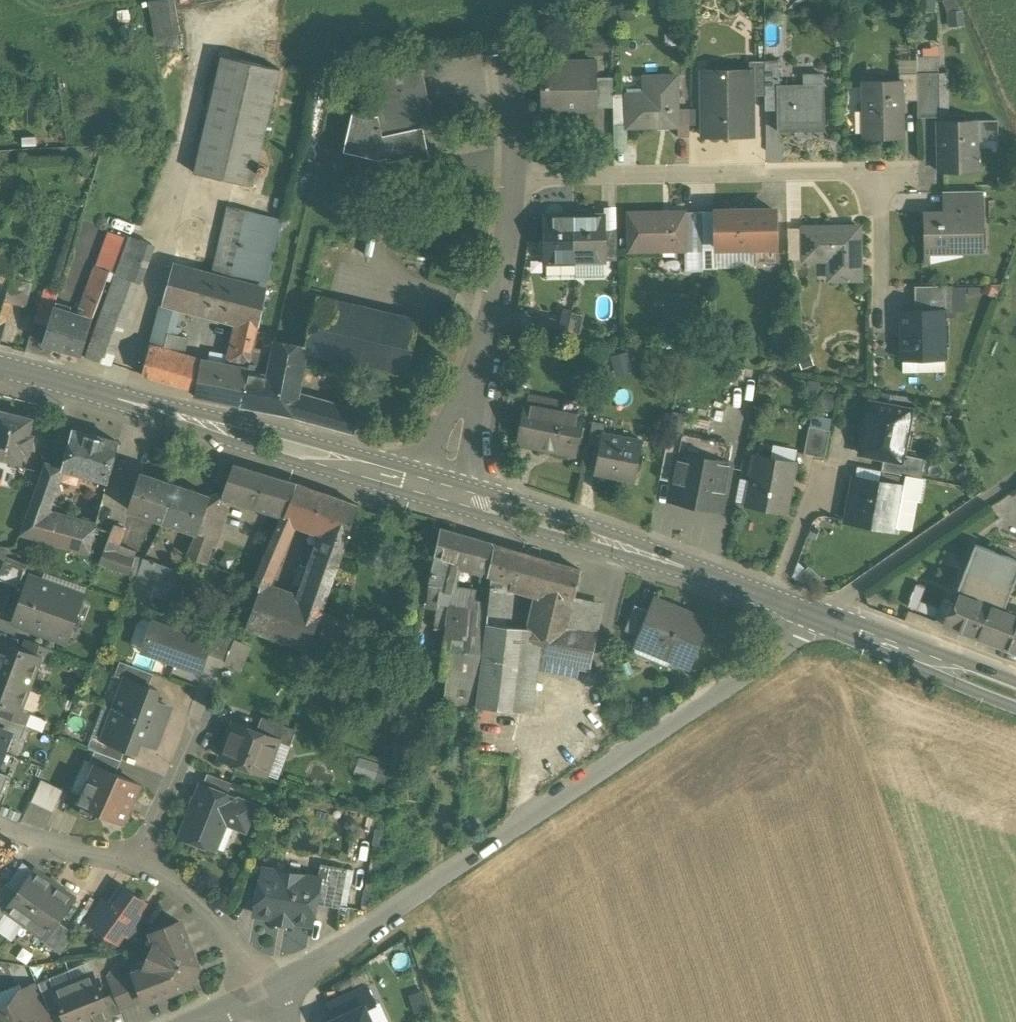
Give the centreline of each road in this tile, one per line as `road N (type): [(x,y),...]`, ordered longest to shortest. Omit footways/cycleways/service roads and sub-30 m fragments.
road 1 (residential): [(826,621),(265,993)]
road 2 (residential): [(513,177),(855,174),(876,187),(881,277)]
road 3 (secondary): [(436,493),(0,369)]
road 4 (secondary): [(826,621),(629,549),(436,493)]
road 5 (residential): [(436,493),(495,313),(513,177)]
road 6 (track): [(826,621),(840,601),(1015,478)]
road 7 (secondary): [(1015,694),(826,621)]
road 8 (residential): [(265,993),(230,939),(178,885),(138,864)]
road 9 (residential): [(138,864),(0,831)]
road 10 (residential): [(138,864),(190,734)]
road 11 (residential): [(513,177),(507,55)]

